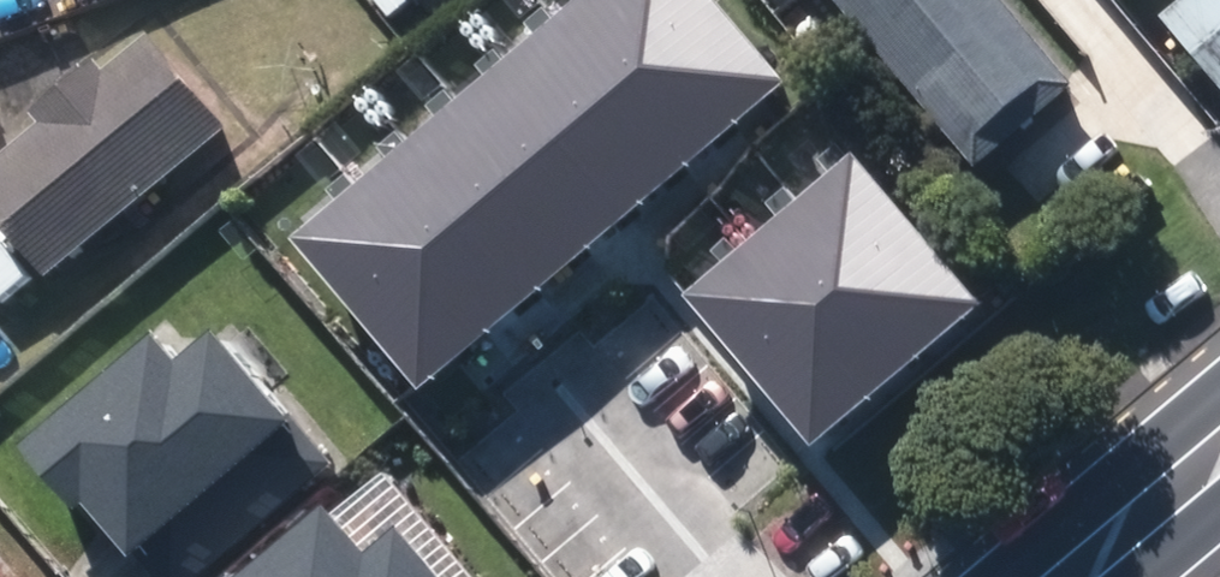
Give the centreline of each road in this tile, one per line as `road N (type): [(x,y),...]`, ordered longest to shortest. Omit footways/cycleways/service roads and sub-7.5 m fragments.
road 1 (secondary): [(1078,576),(1219,459)]

